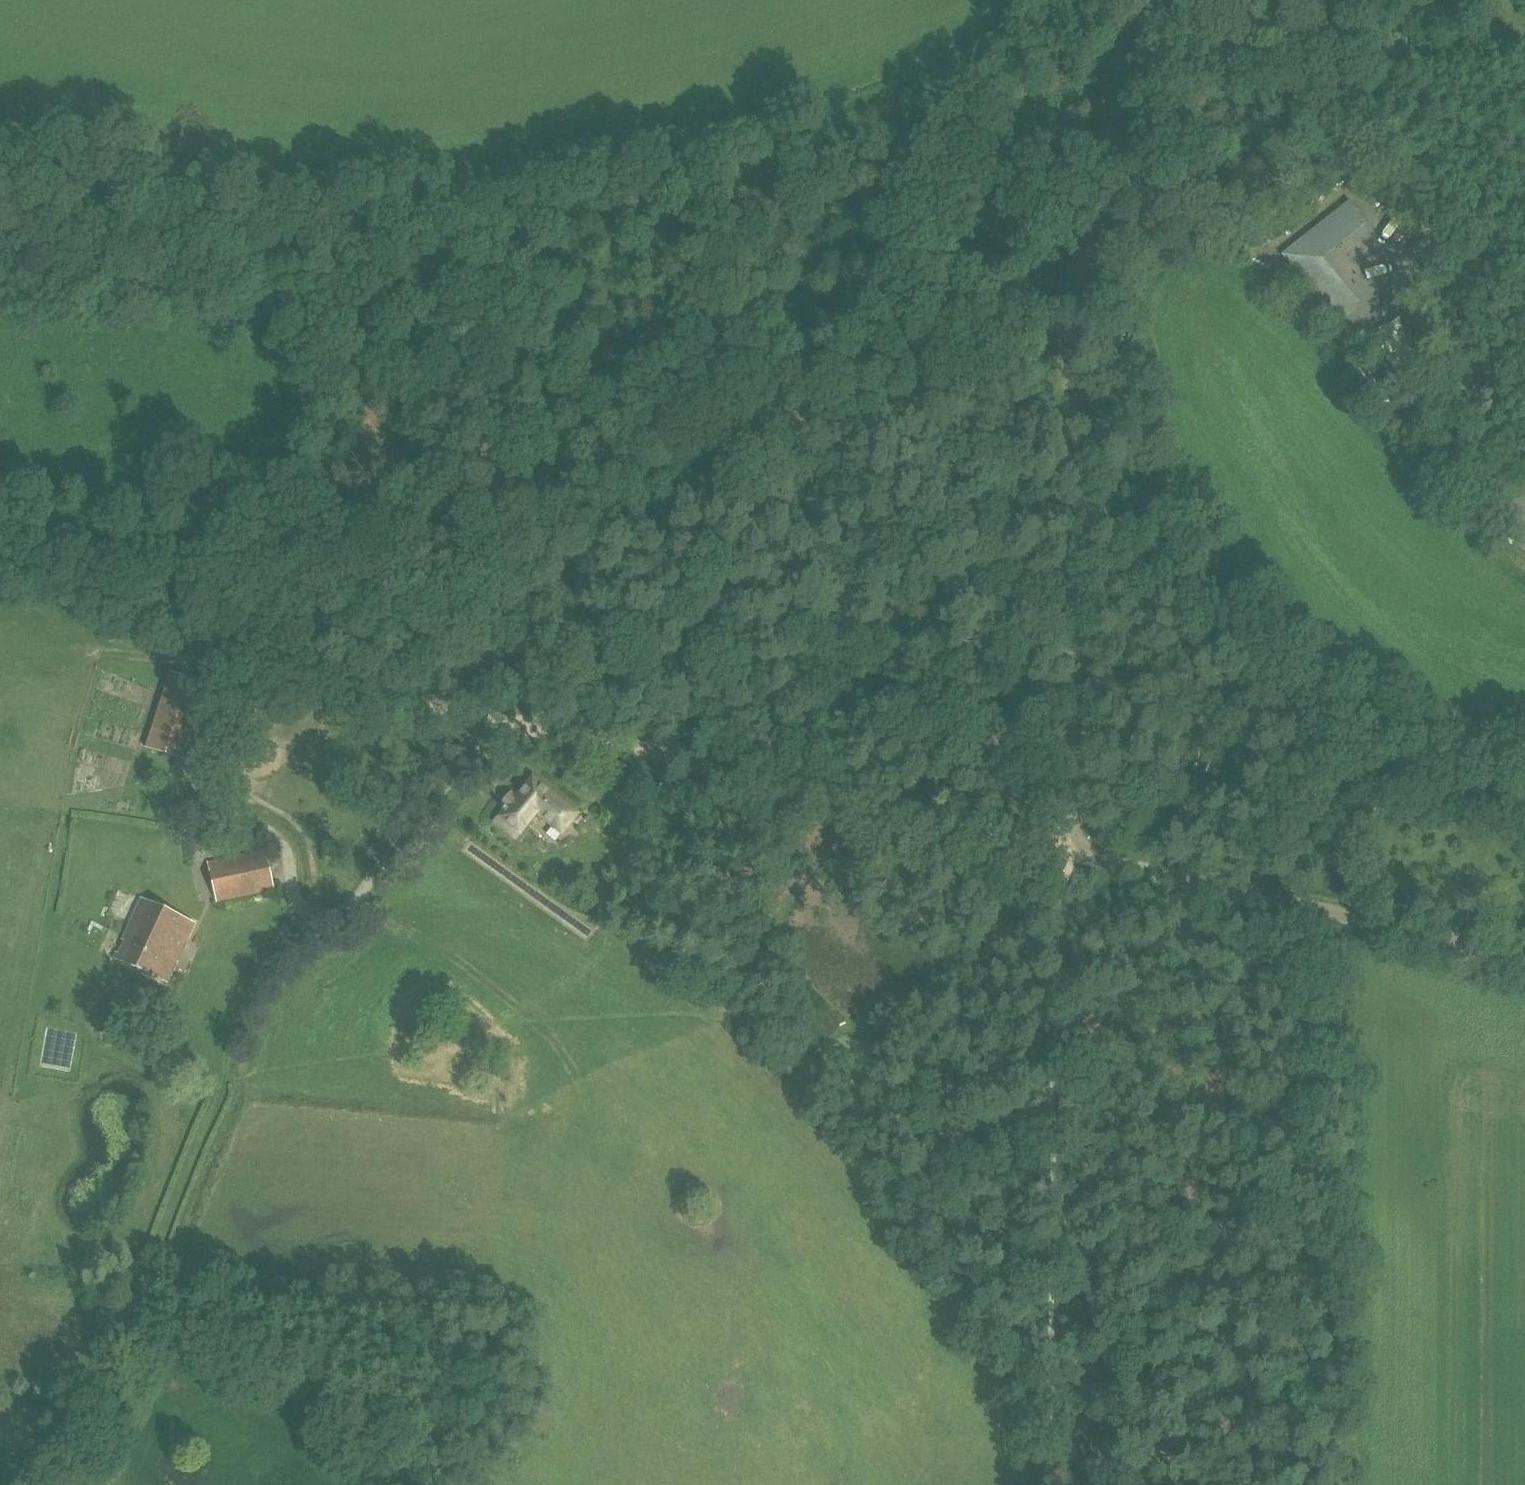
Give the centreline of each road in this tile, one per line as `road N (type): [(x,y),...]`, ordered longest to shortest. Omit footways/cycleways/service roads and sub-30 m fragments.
road 1 (unclassified): [(1524,953),(1078,839),(1069,341),(1081,243),(1101,176),(1132,0)]
road 2 (track): [(331,920),(309,915),(294,898),(283,840),(252,823),(221,826),(205,763),(218,705)]
road 3 (track): [(331,920),(504,719)]

